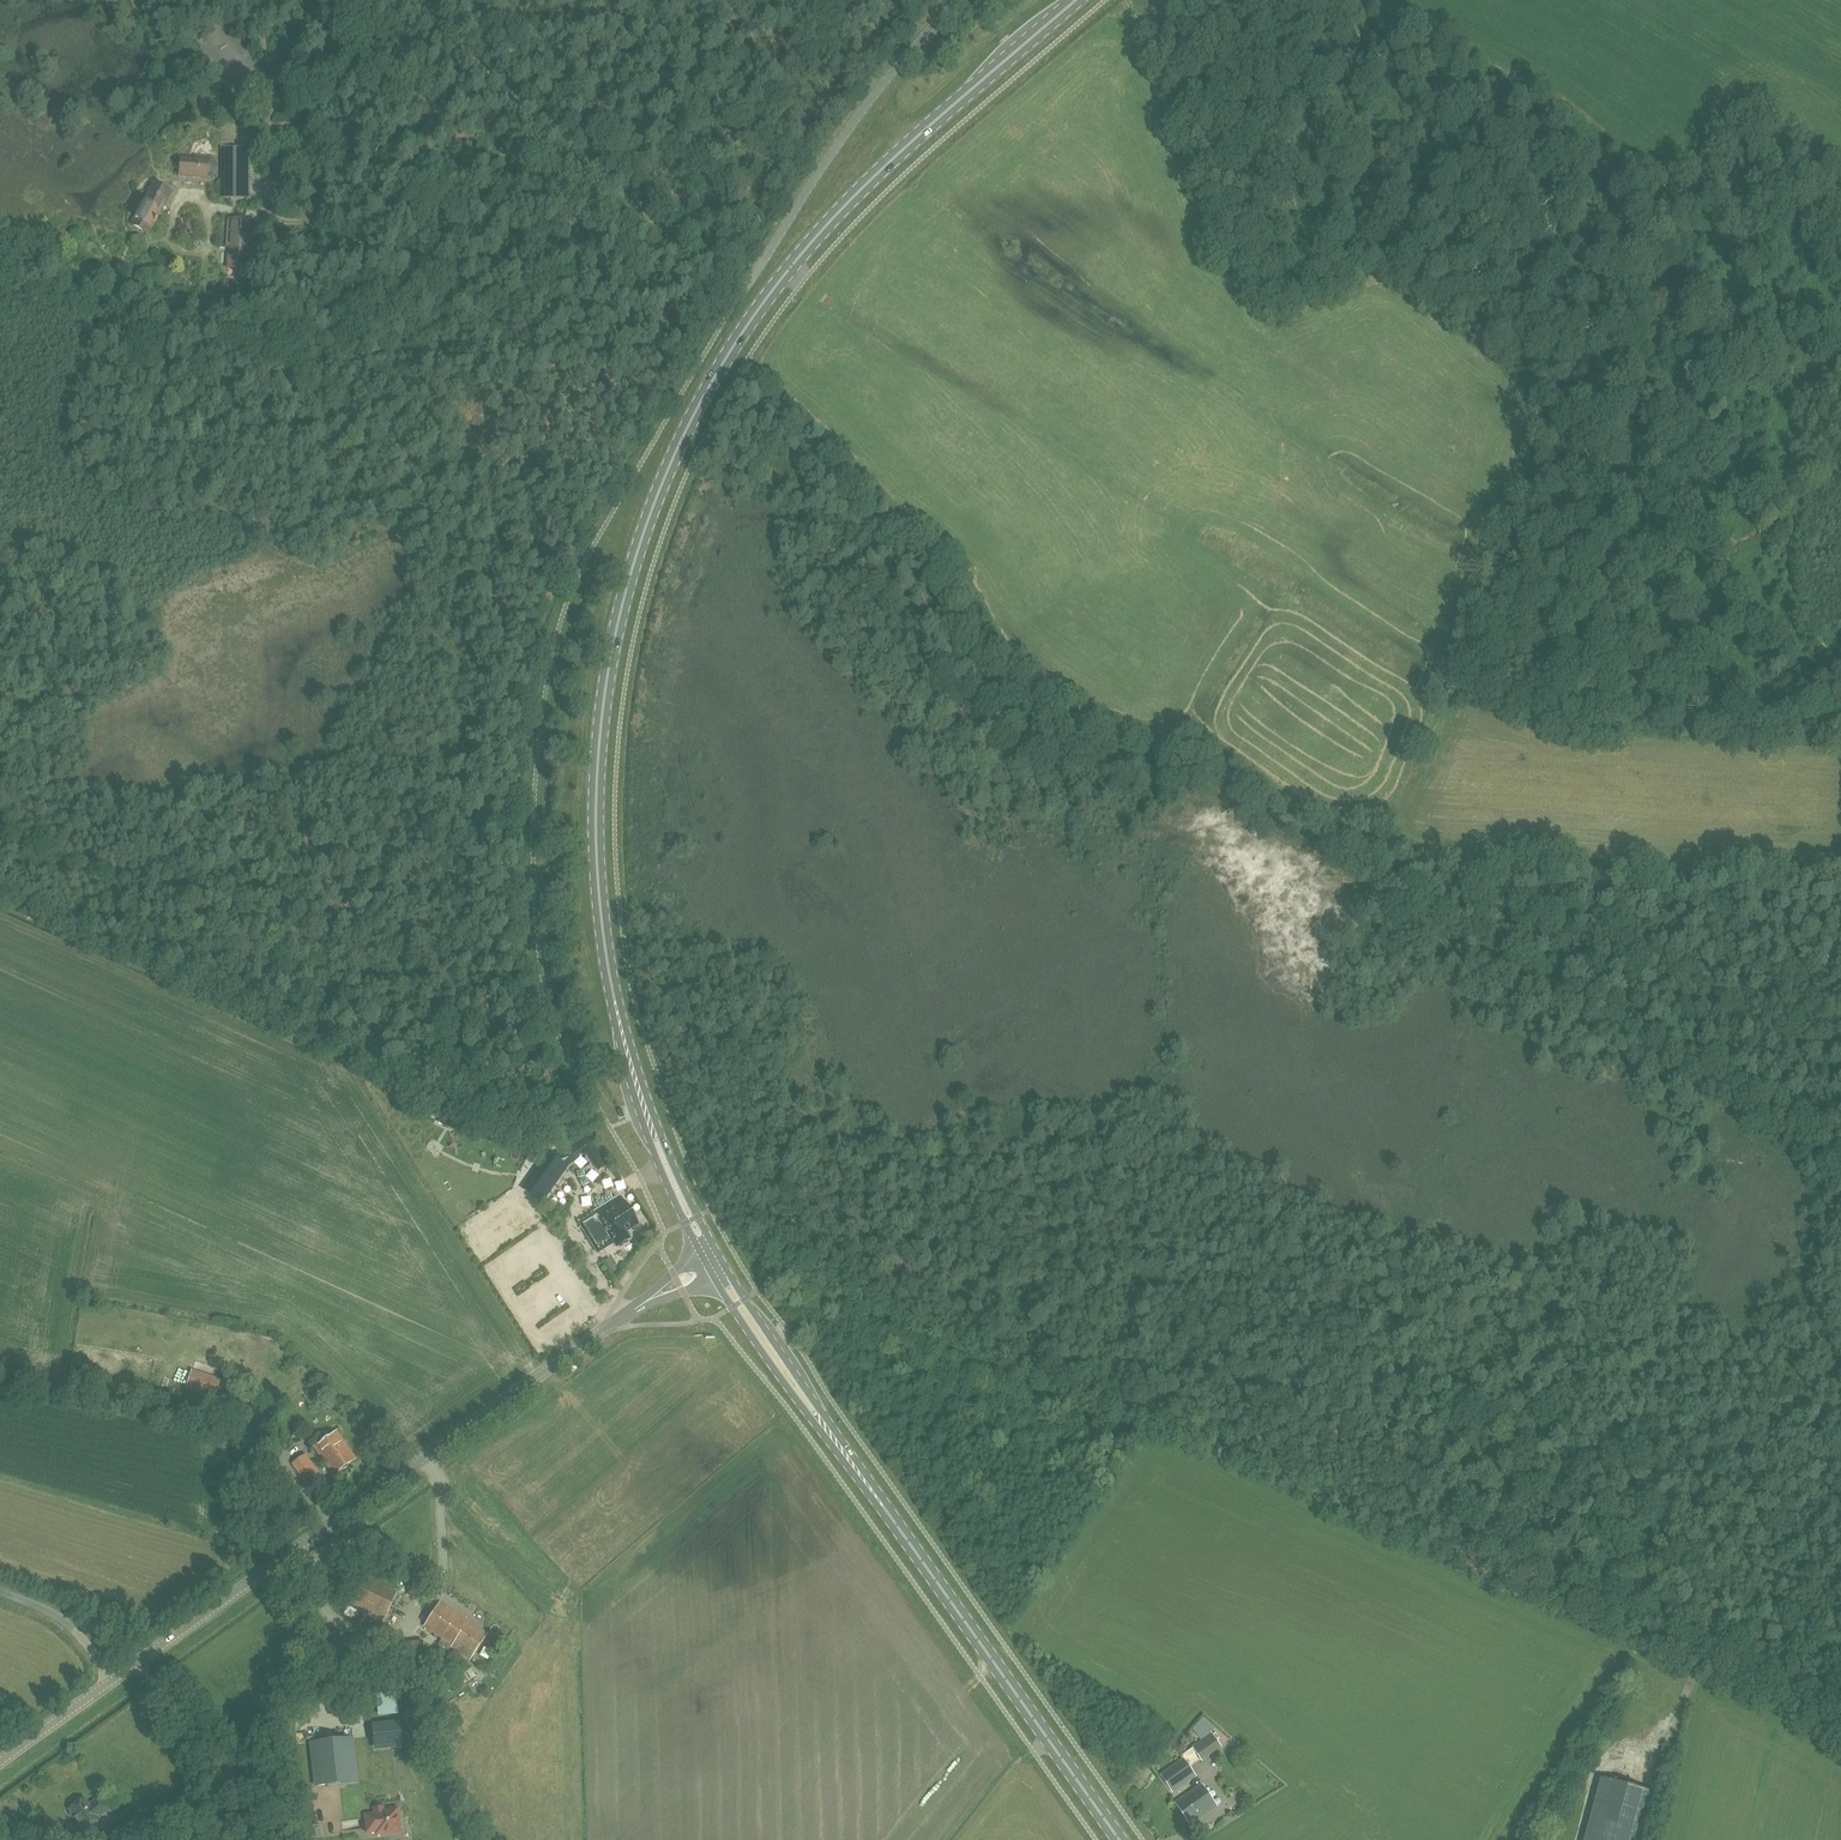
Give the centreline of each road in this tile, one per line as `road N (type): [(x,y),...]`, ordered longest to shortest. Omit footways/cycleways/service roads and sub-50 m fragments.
road 1 (secondary): [(716,1264),(640,1087),(605,932),(602,747),(614,649),(645,531),(711,383),(805,253),(910,145),(1080,0)]
road 2 (tertiary): [(112,1684),(602,1331),(716,1264)]
road 3 (secondary): [(1120,1839),(716,1264)]
road 4 (unclassified): [(743,293),(880,91),(959,0)]
road 5 (unclassified): [(112,1684),(76,1632),(0,1592)]
road 6 (tertiary): [(0,1765),(112,1684)]

